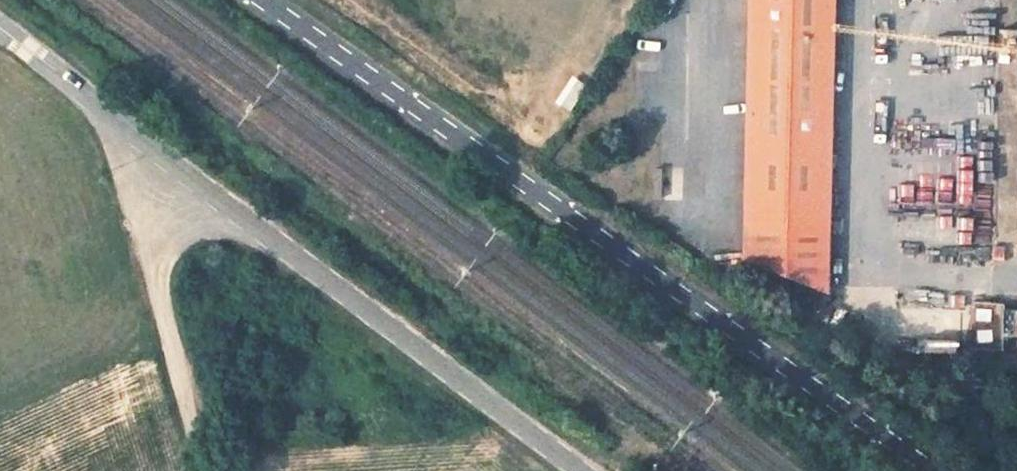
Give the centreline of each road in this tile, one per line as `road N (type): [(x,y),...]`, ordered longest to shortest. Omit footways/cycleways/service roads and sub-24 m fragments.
road 1 (unclassified): [(263,0),(936,470)]
road 2 (unclassified): [(0,33),(571,470)]
road 3 (track): [(167,165),(157,291),(204,470)]

